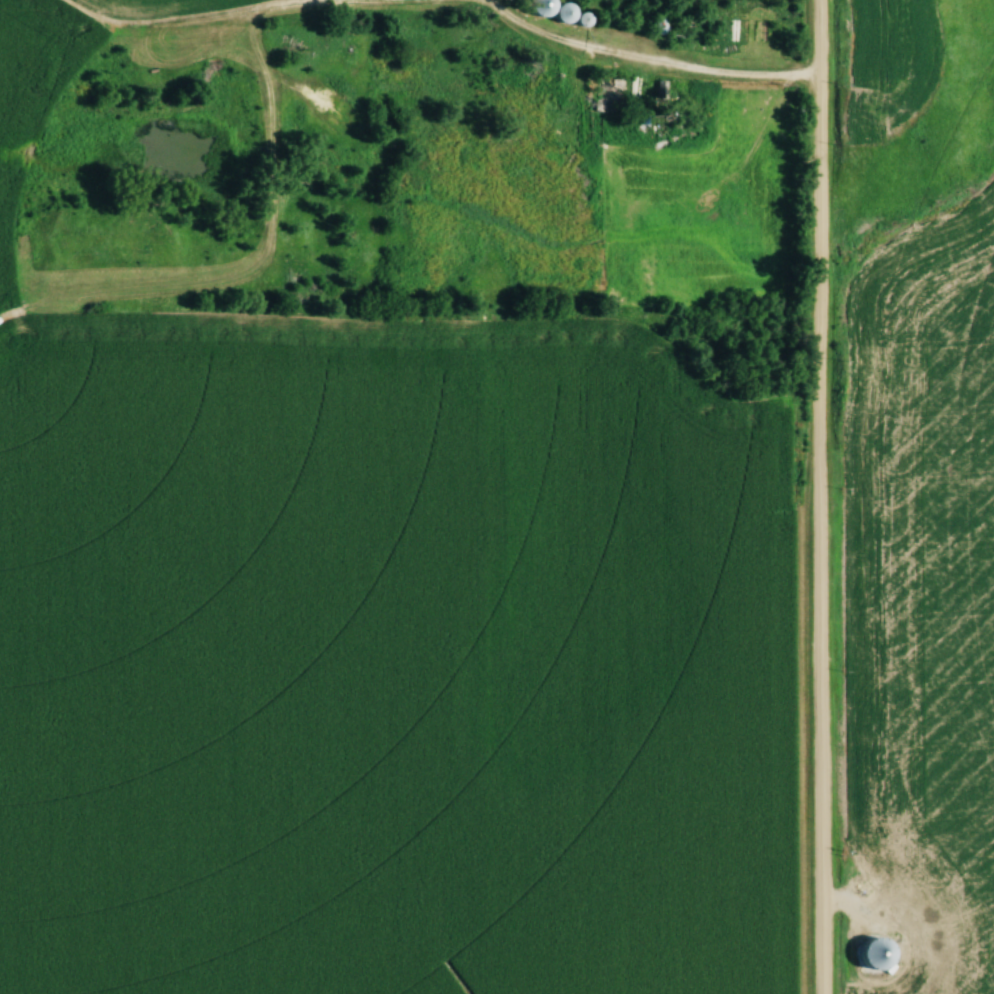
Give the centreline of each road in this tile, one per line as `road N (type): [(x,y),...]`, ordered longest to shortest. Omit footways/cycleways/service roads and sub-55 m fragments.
road 1 (residential): [(813,0),(815,993)]

